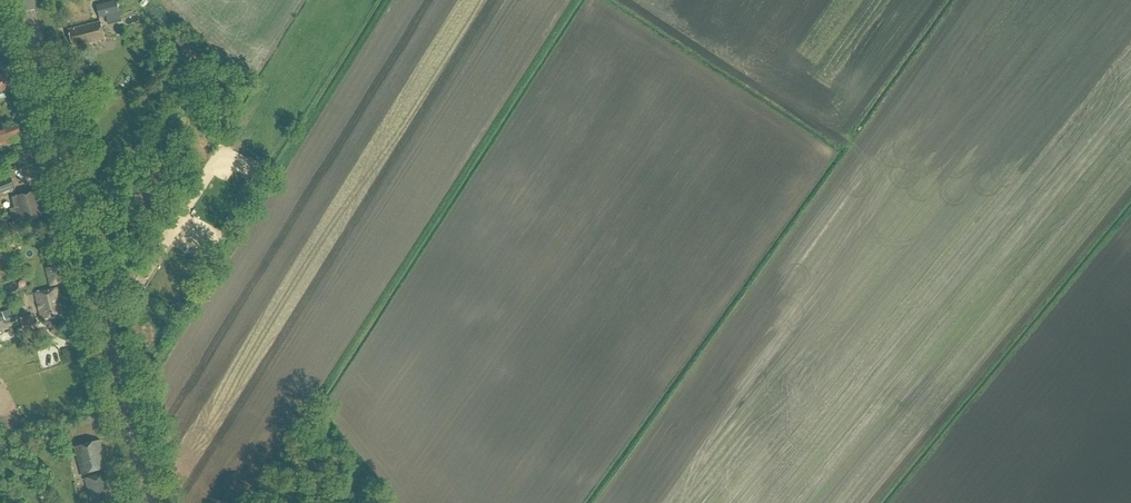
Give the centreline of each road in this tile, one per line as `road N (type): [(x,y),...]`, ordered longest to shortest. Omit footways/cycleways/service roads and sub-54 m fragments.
road 1 (tertiary): [(150,502),(26,0)]

